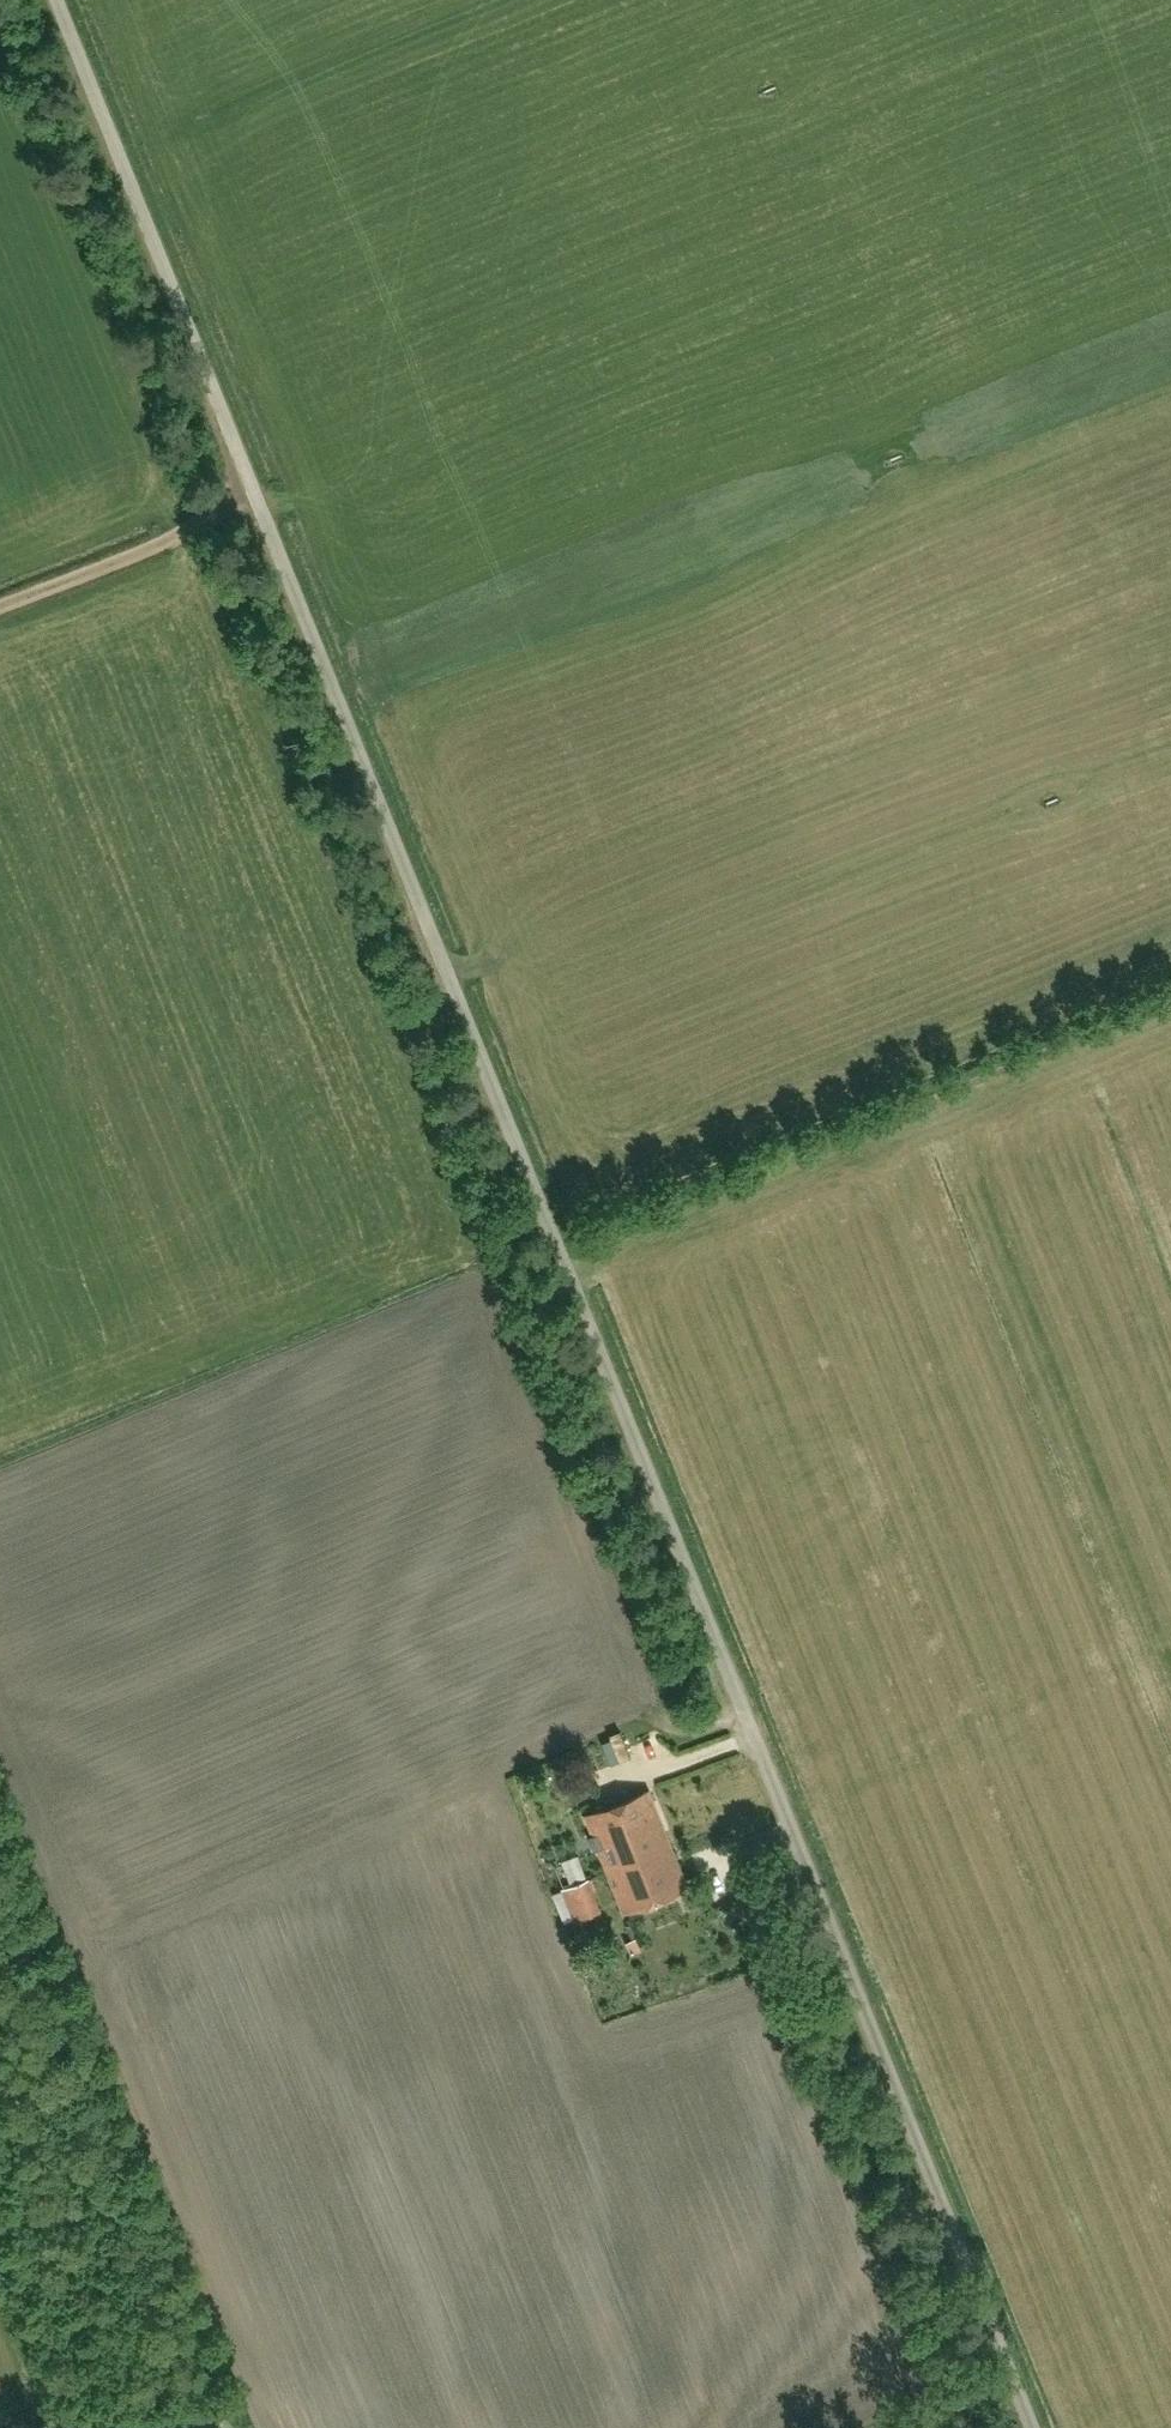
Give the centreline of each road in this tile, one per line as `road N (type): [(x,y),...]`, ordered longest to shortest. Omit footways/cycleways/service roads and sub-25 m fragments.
road 1 (unclassified): [(1020,2427),(29,0)]

